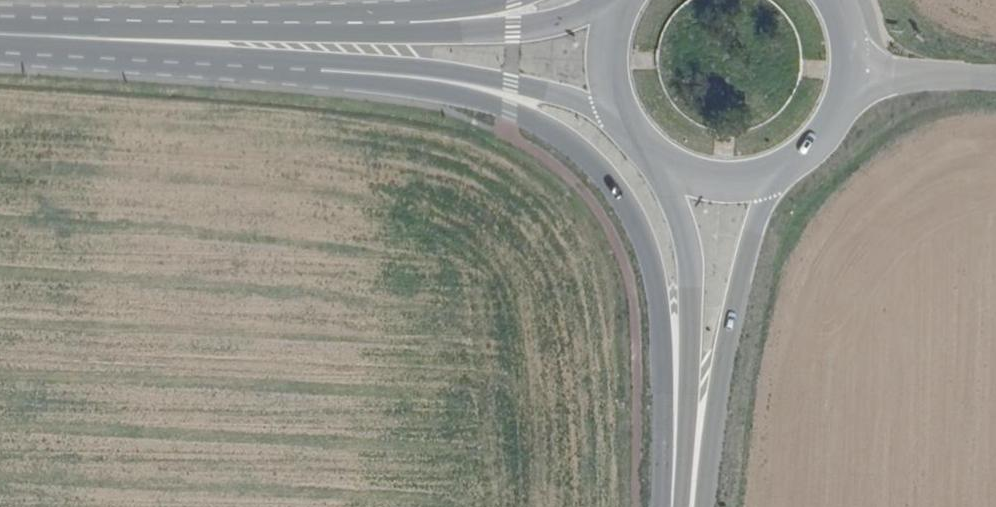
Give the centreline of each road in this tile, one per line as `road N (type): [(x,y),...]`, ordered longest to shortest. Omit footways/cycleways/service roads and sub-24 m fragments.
road 1 (secondary): [(338,63),(510,111),(567,140),(615,187),(643,237),(657,286),(692,506)]
road 2 (secondary): [(338,63),(509,85),(621,113)]
road 3 (secondary): [(669,166),(684,232),(703,410)]
road 4 (secondary): [(703,410),(775,176)]
road 5 (secondary): [(409,33),(170,45)]
road 6 (secondary): [(625,3),(512,29),(409,33)]
road 7 (secondary): [(170,45),(0,37)]
road 8 (secondary): [(170,45),(338,63)]
road 9 (unclassified): [(853,75),(995,81)]
road 10 (secondary): [(775,176),(828,136),(853,75)]

